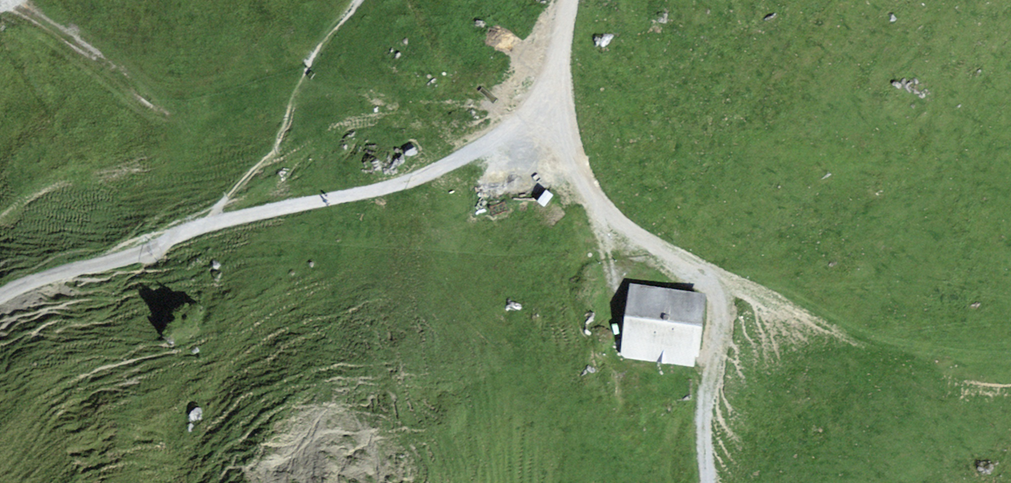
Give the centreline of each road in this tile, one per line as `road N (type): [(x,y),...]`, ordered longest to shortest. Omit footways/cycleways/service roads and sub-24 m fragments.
road 1 (track): [(554,81),(559,145),(575,185),(630,237),(916,366),(1010,389)]
road 2 (track): [(554,81),(524,117),(433,172),(201,226)]
road 3 (track): [(201,226),(0,298)]
road 4 (track): [(726,283),(705,387),(710,482)]

